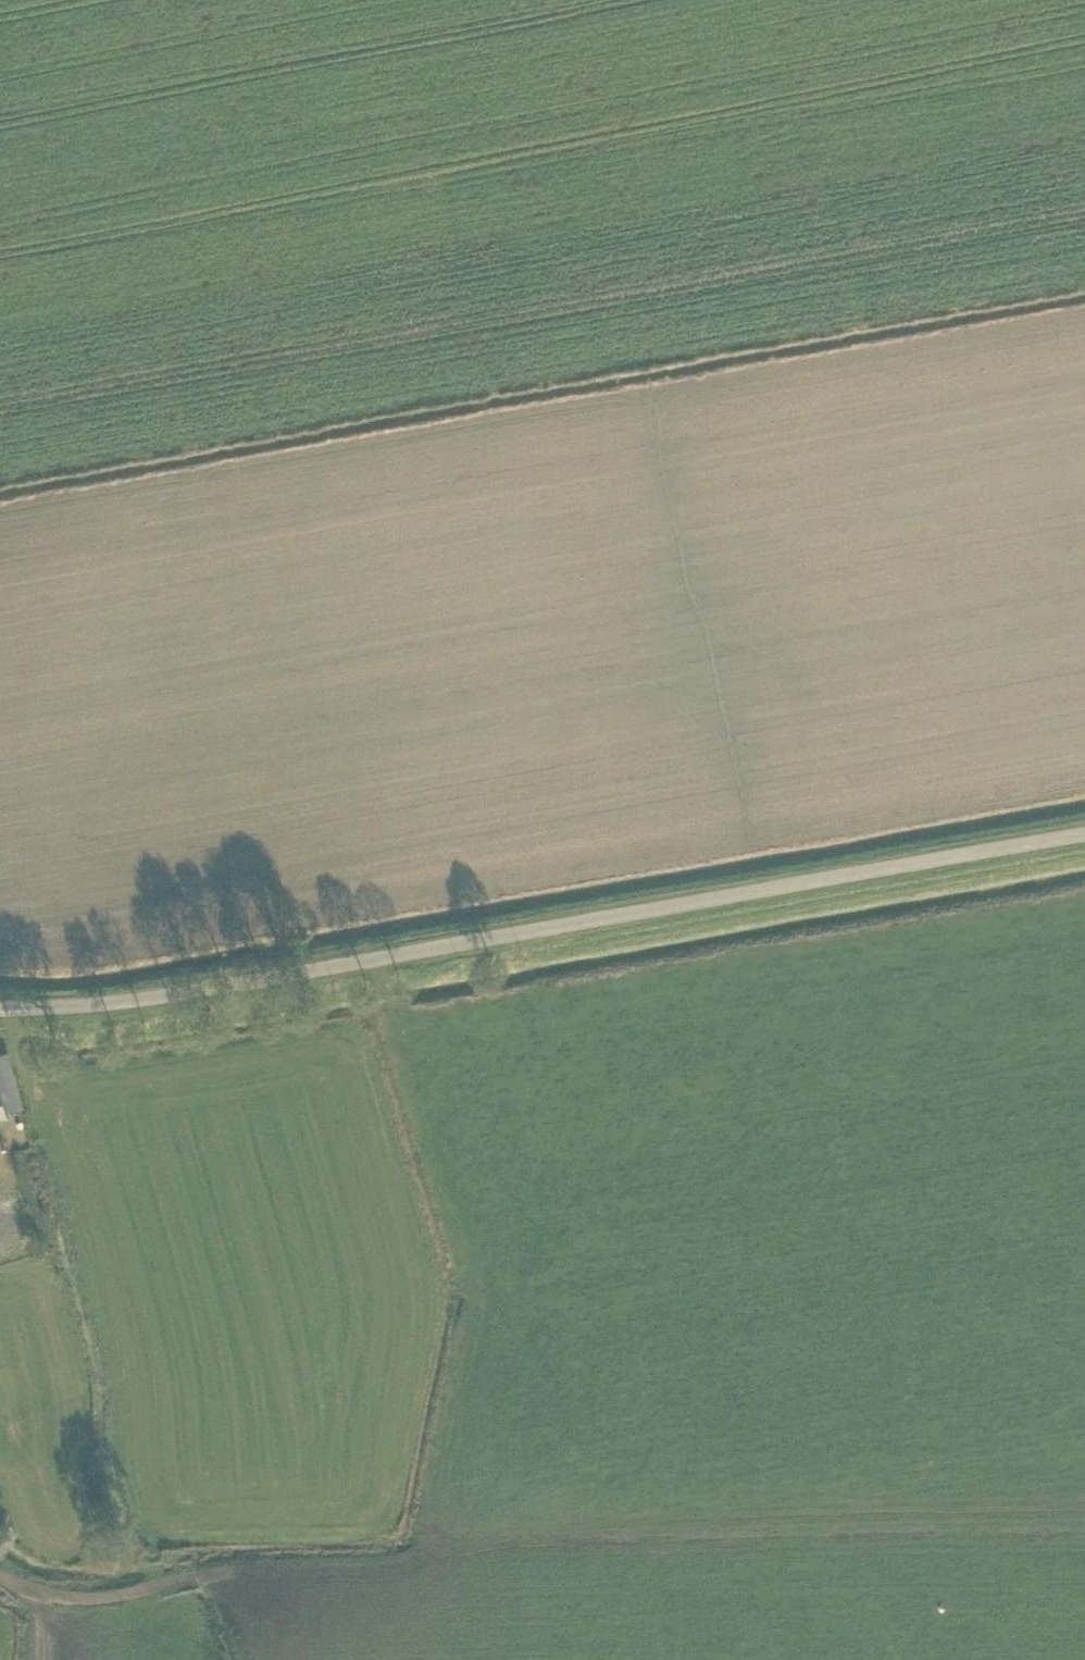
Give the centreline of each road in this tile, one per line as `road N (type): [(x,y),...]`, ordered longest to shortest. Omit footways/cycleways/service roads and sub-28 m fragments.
road 1 (unclassified): [(0,1007),(186,996),(1084,841)]

